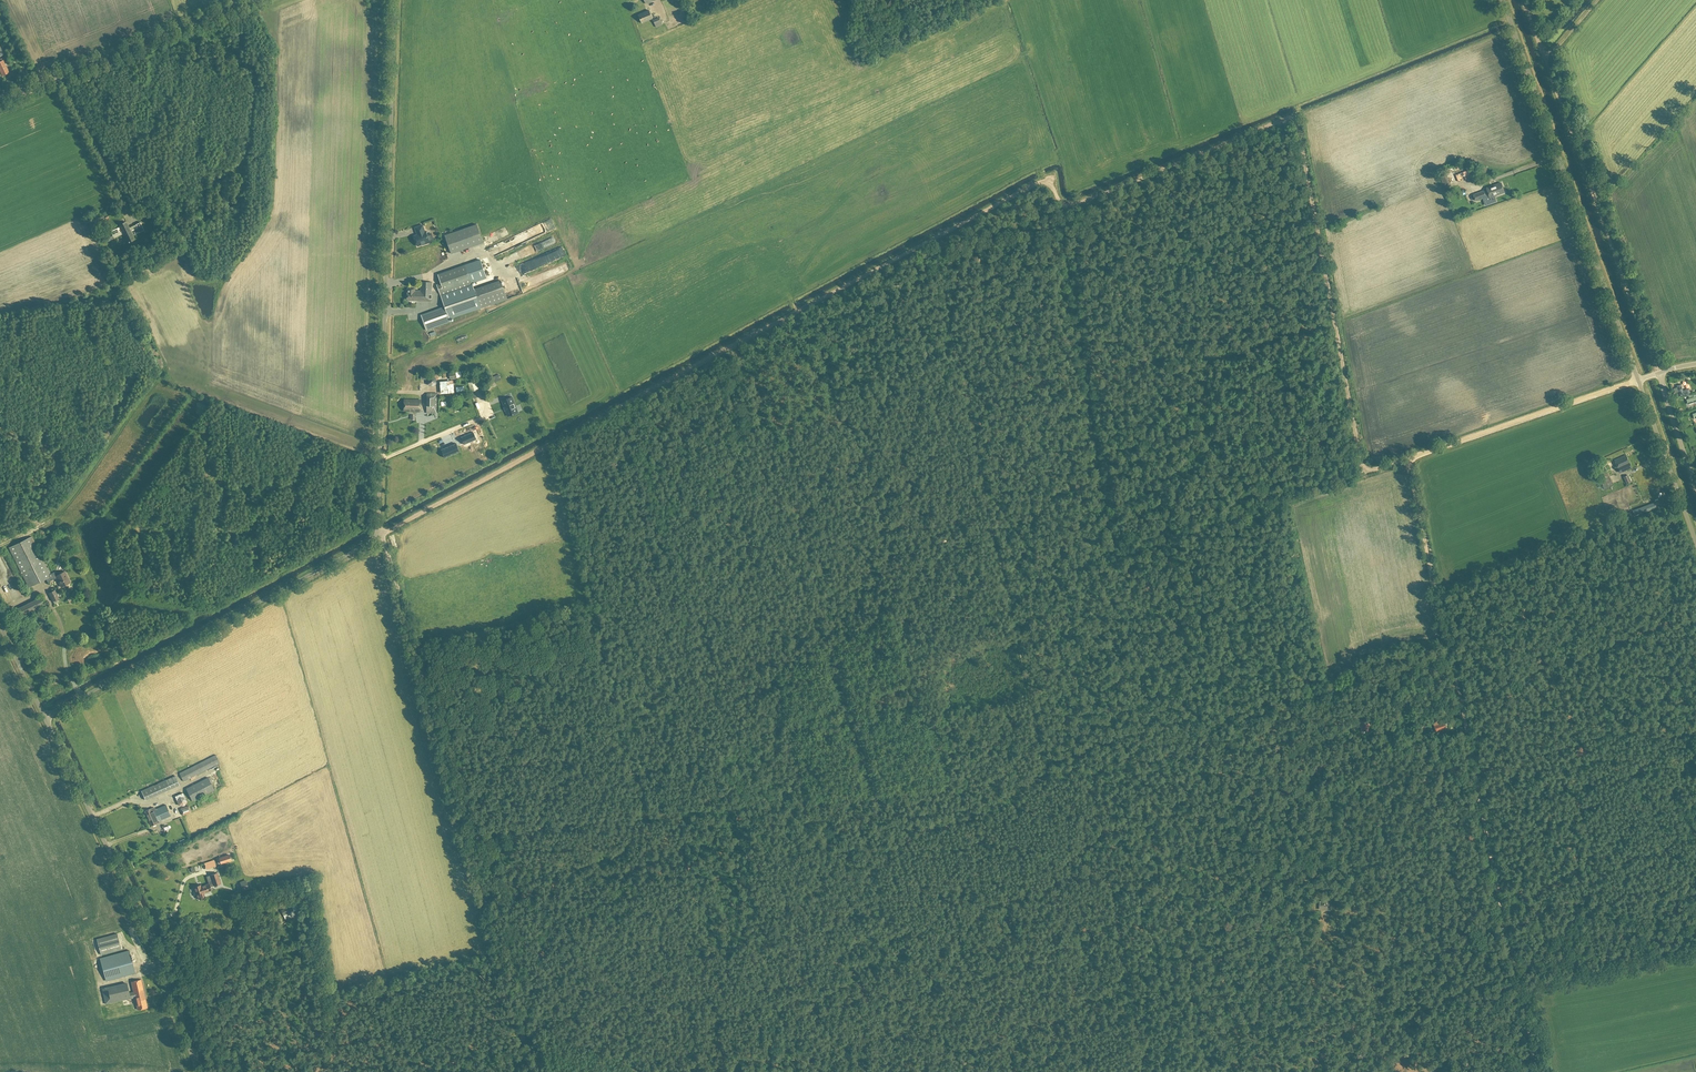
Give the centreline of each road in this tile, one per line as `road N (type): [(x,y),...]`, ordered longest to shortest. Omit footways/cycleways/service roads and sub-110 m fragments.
road 1 (track): [(381,535),(1049,174),(1067,204),(1284,116),(1296,130),(1367,469)]
road 2 (unclassified): [(44,718),(381,535),(395,0)]
road 3 (track): [(1534,1071),(1404,460),(1412,464)]
road 4 (track): [(532,1071),(381,535)]
road 5 (track): [(1521,997),(1363,1042),(1293,984),(1271,931),(1272,893),(1288,876),(1305,872),(1325,888)]
road 6 (unclassified): [(1638,379),(1502,0)]
road 7 (unclassified): [(197,1071),(157,945),(44,718)]
road 8 (track): [(1660,373),(1545,56)]
road 9 (track): [(1631,382),(1367,469)]
road 10 (unclassified): [(0,99),(247,0)]
road 11 (unclassified): [(1695,542),(1638,379)]

